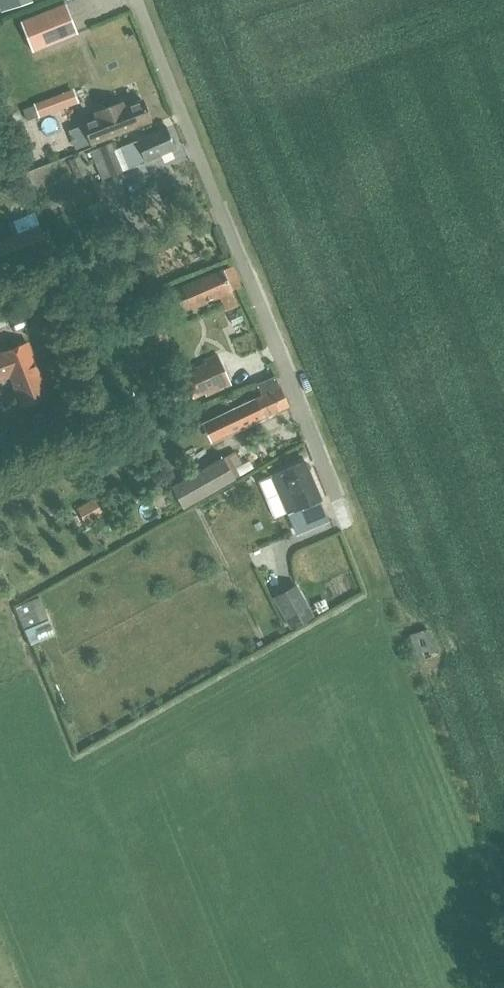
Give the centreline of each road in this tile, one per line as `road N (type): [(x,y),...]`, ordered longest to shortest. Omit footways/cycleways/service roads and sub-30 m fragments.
road 1 (residential): [(346,524),(140,0)]

